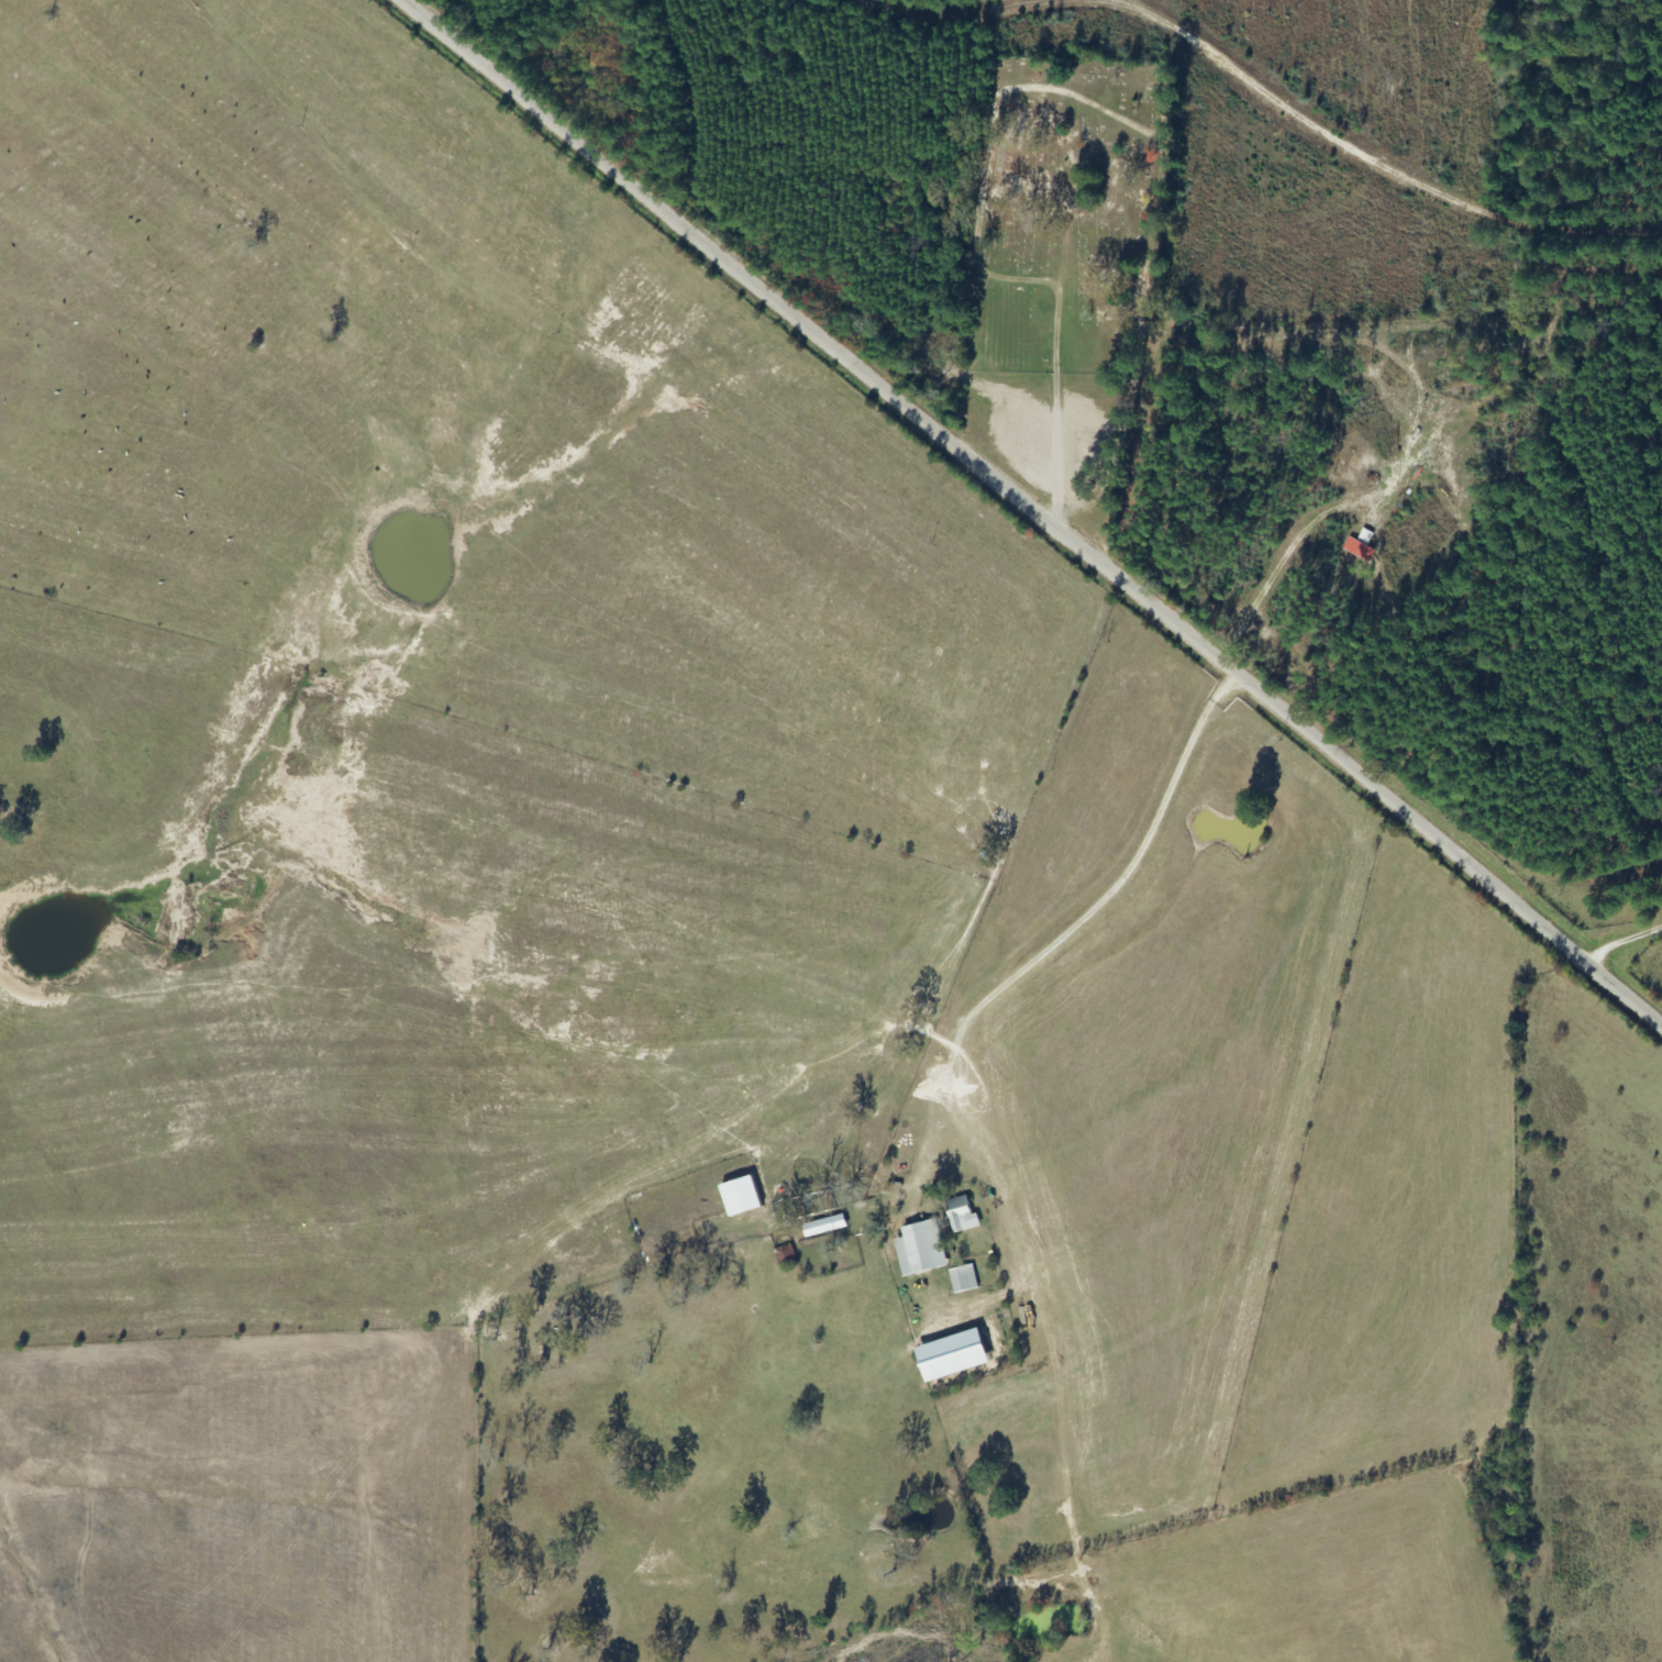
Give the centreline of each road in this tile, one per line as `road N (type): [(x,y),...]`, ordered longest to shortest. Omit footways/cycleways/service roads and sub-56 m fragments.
road 1 (residential): [(1661,1027),(391,0)]
road 2 (residential): [(1113,580),(995,926),(891,1139),(772,1210),(602,1271),(499,1375),(499,1661)]
road 3 (residential): [(1661,170),(984,27),(938,0)]

